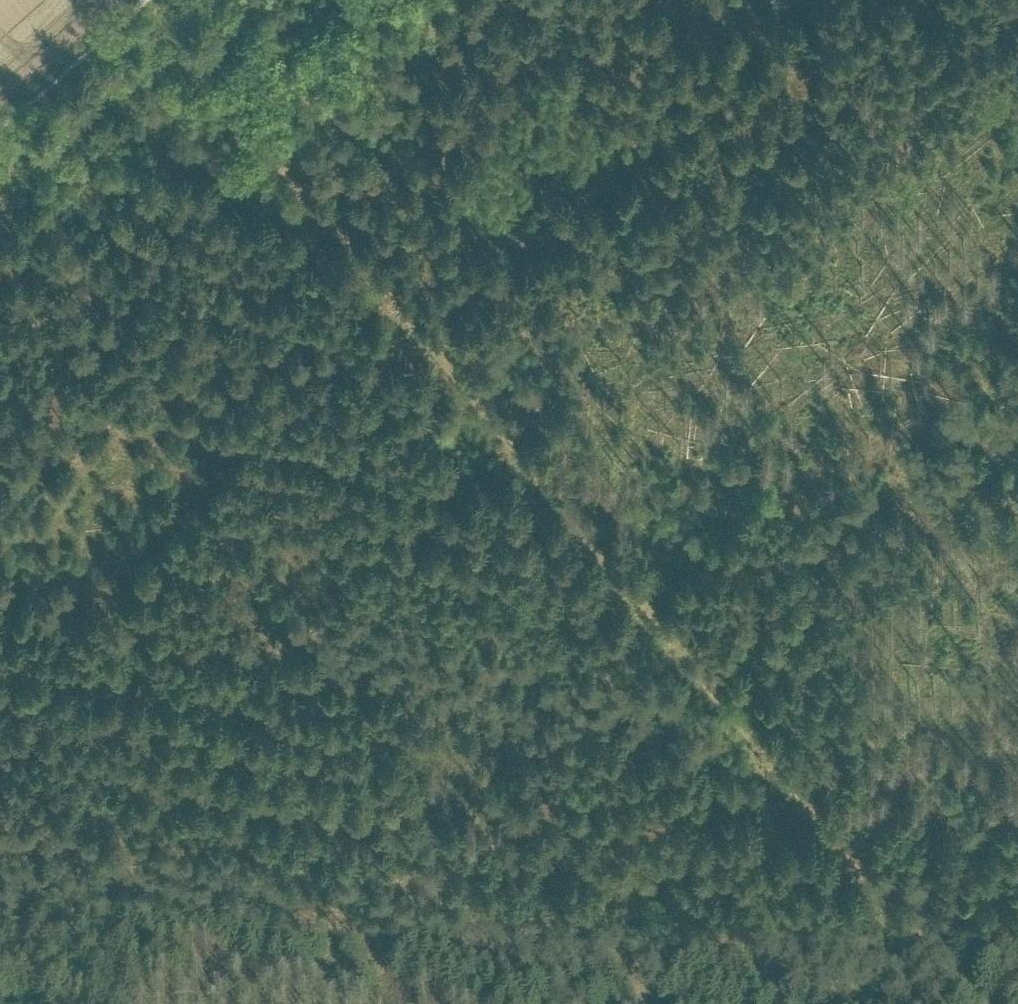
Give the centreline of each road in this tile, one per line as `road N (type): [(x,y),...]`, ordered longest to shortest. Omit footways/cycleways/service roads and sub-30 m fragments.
road 1 (track): [(112,0),(0,99)]

